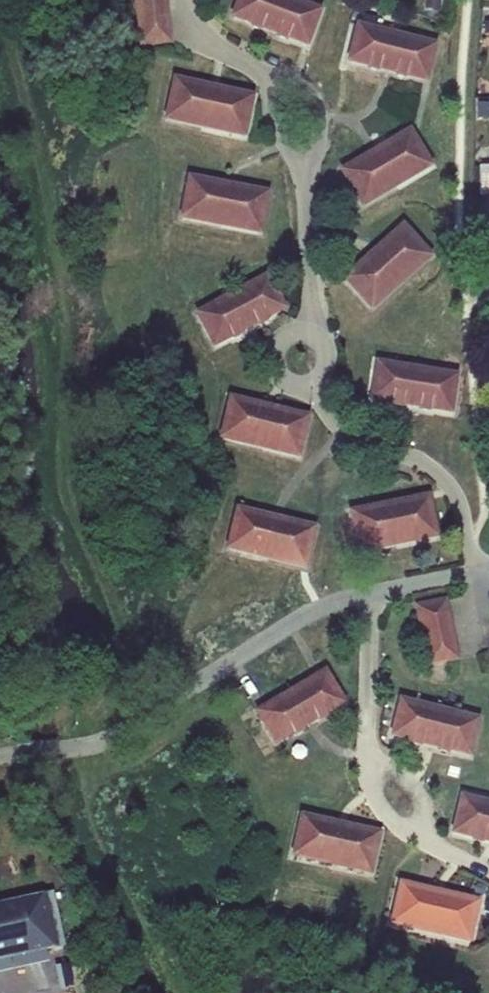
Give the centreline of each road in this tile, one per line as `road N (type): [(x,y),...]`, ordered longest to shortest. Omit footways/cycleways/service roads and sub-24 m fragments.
road 1 (residential): [(383,595),(283,621),(169,710),(90,751),(0,755)]
road 2 (residential): [(320,394),(349,431),(442,472),(468,510),(485,572)]
road 3 (residential): [(300,162),(316,208),(325,347)]
road 4 (residential): [(383,595),(375,751)]
road 5 (residential): [(325,347),(313,338),(290,339),(272,363),(273,377),(291,396),(320,394)]
road 6 (residential): [(300,162),(325,145),(330,119),(320,96),(271,78)]

